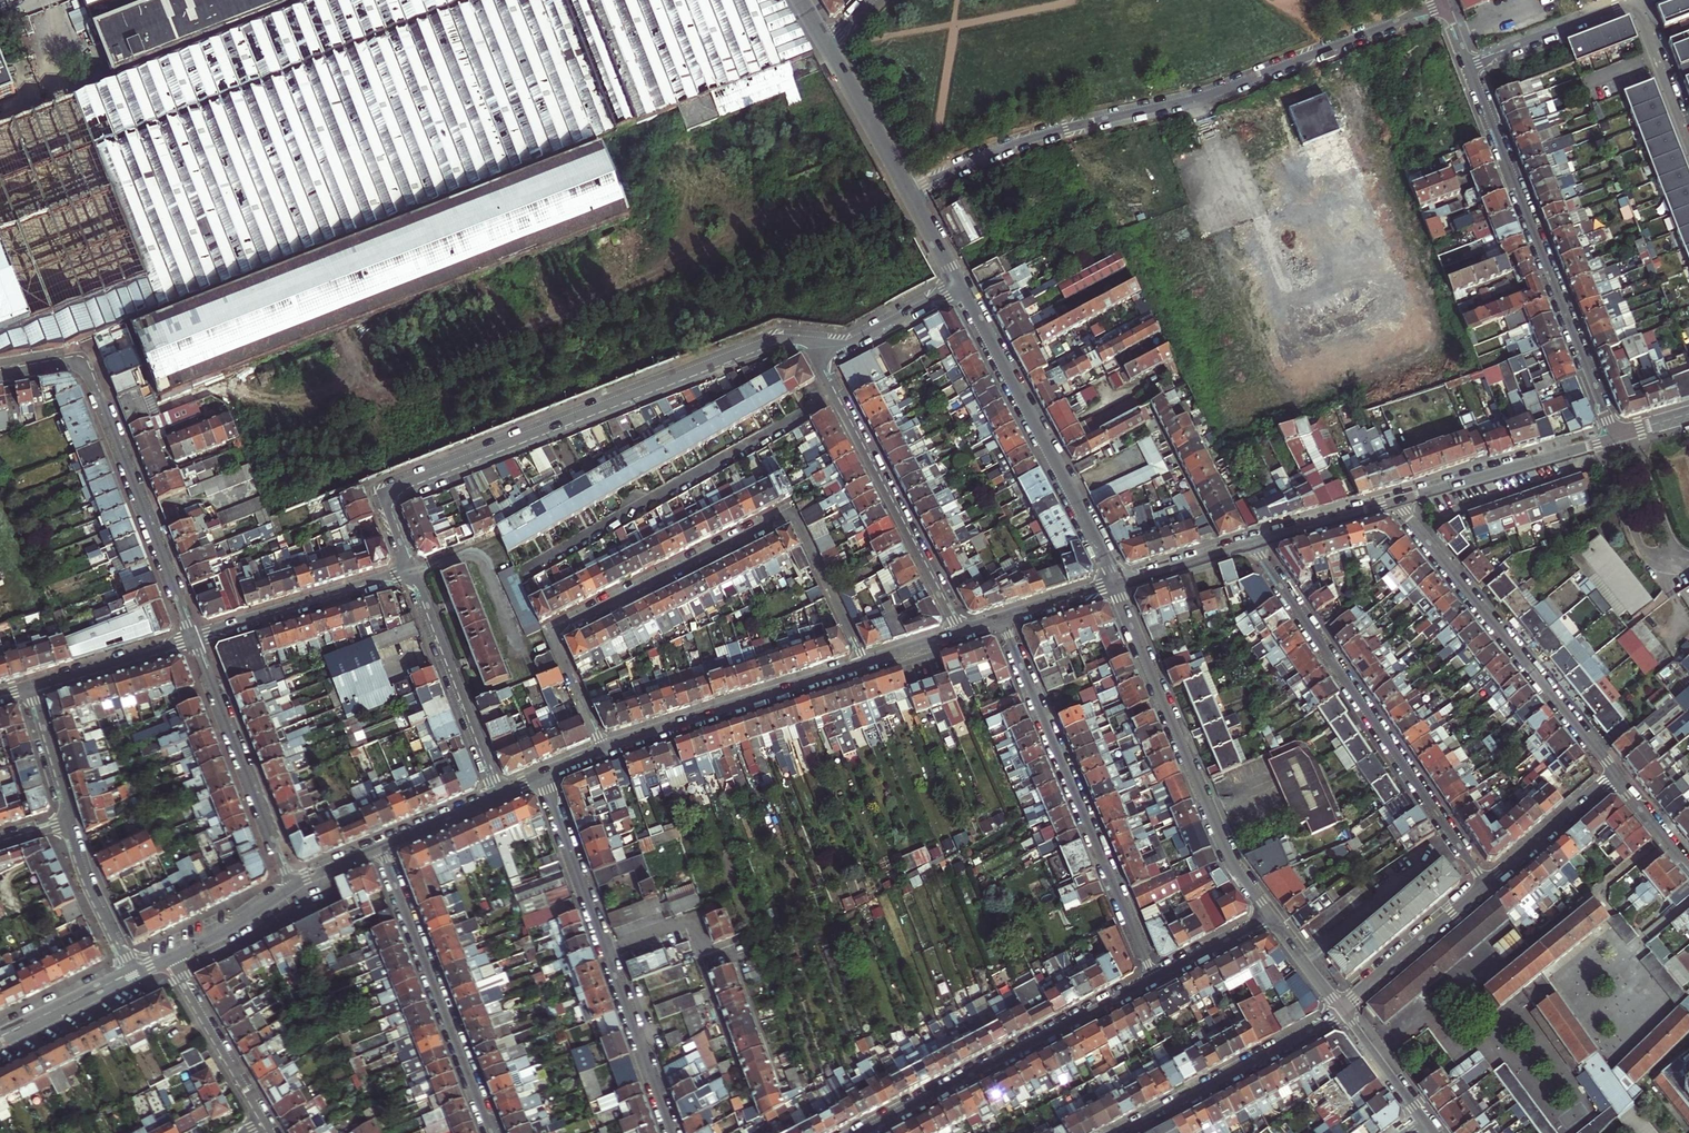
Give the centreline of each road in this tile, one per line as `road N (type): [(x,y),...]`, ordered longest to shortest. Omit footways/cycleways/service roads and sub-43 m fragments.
road 1 (residential): [(862,662),(792,515),(555,633),(604,748)]
road 2 (residential): [(812,340),(764,340),(379,491),(410,570)]
road 3 (residential): [(1256,541),(1486,885)]
road 4 (residential): [(1471,64),(1614,438)]
road 5 (residential): [(1000,617),(1154,978)]
road 6 (residential): [(0,378),(85,362),(194,637)]
road 7 (residential): [(543,774),(671,1132)]
road 8 (residential): [(1271,916),(1227,853),(1114,583)]
road 9 (residential): [(836,392),(526,571)]
road 10 (residential): [(1397,501),(1615,772)]
road 11 (residential): [(1154,978),(858,1132)]
road 12 (residential): [(1114,583),(961,287)]
road 13 (residential): [(1688,142),(1634,1),(1471,64)]
road 14 (residential): [(491,1132),(379,847)]
road 15 (tertiary): [(604,748),(862,662)]
road 16 (residential): [(836,392),(960,630)]
road 17 (residential): [(194,637),(293,886)]
road 18 (residential): [(1121,1132),(1342,1011)]
road 19 (residential): [(496,797),(410,570)]
road 20 (residential): [(410,570),(194,637)]
road 21 (tertiary): [(1397,501),(1614,438)]
road 22 (residential): [(1342,1011),(1486,885)]
road 23 (residential): [(169,958),(265,1122)]
road 24 (residential): [(194,637),(27,688)]
road 25 (residential): [(1486,885),(1615,772)]
road 26 (residential): [(132,972),(65,818)]
road 27 (residential): [(961,287),(857,339),(812,340)]
road 28 (tertiary): [(1114,583),(1256,541)]
road 29 (tertiary): [(0,1036),(132,972)]
road 30 (tertiary): [(1256,541),(1397,501)]
road 31 (tertiary): [(169,958),(293,886)]
road 32 (residential): [(1611,464),(1652,559),(1673,566),(1688,559)]
road 33 (residential): [(65,818),(27,688)]
road 34 (residential): [(1423,1119),(1342,1011)]
road 35 (residential): [(1271,916),(1154,978)]
road 36 (residential): [(1637,432),(1674,532),(1688,550)]
road 37 (tertiary): [(379,847),(496,797)]

